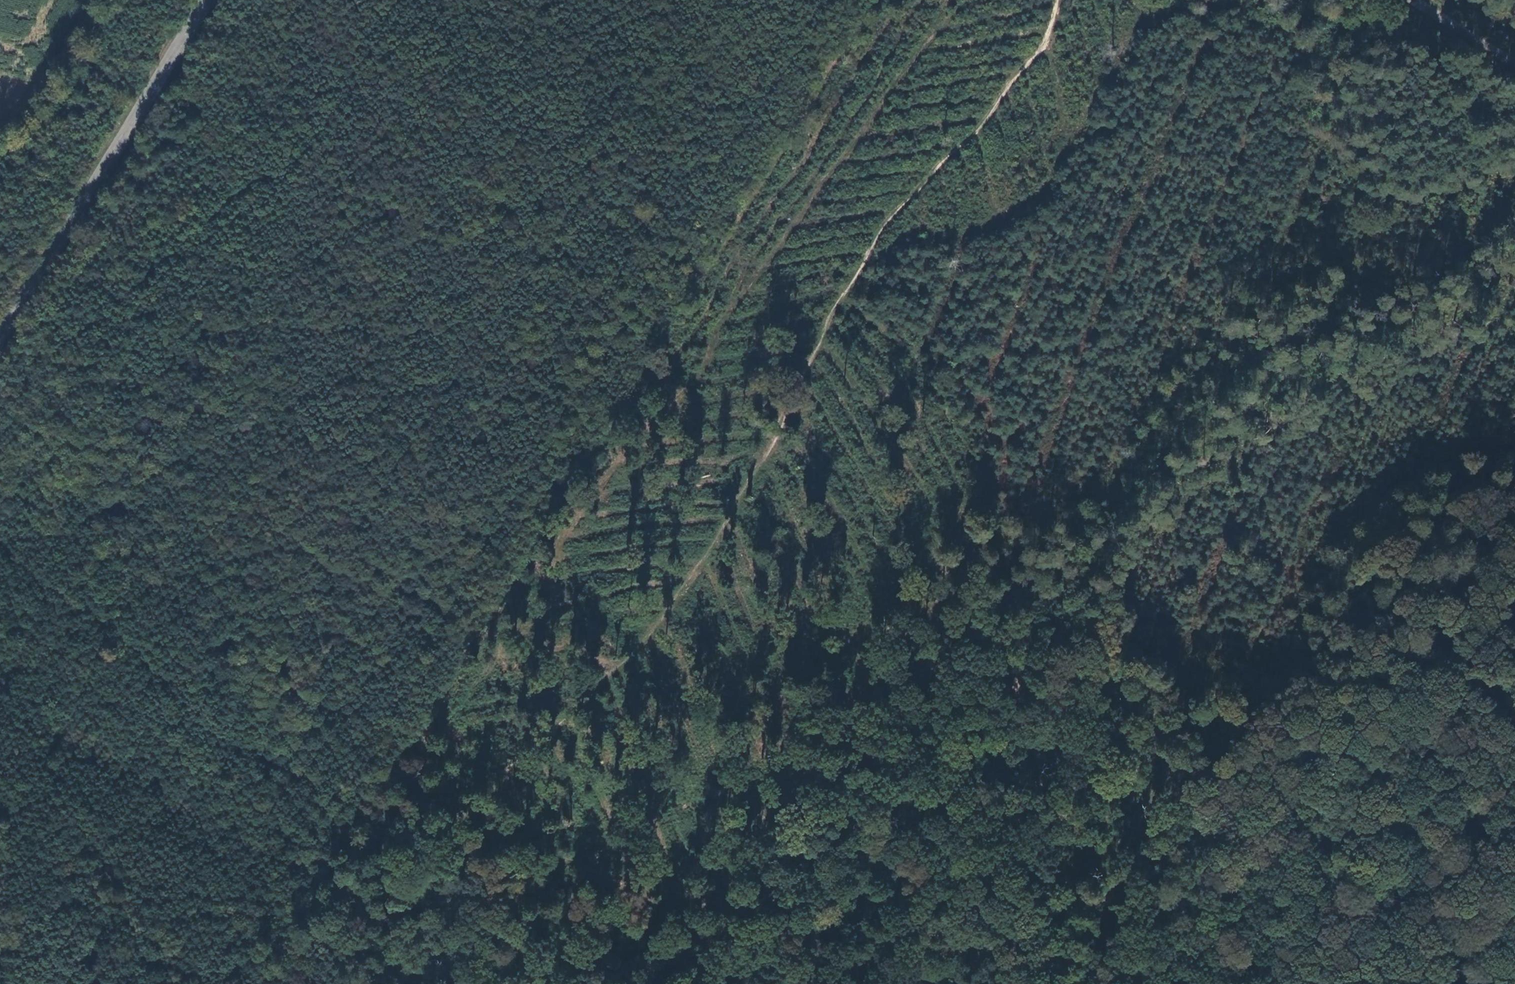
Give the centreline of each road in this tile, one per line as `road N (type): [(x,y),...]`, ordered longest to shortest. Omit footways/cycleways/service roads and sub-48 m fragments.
road 1 (track): [(1060,0),(1035,56),(916,184),(875,242),(812,339),(766,464),(669,607),(577,716),(479,783)]
road 2 (secondary): [(0,335),(207,0)]
road 3 (track): [(1514,64),(1412,0)]

